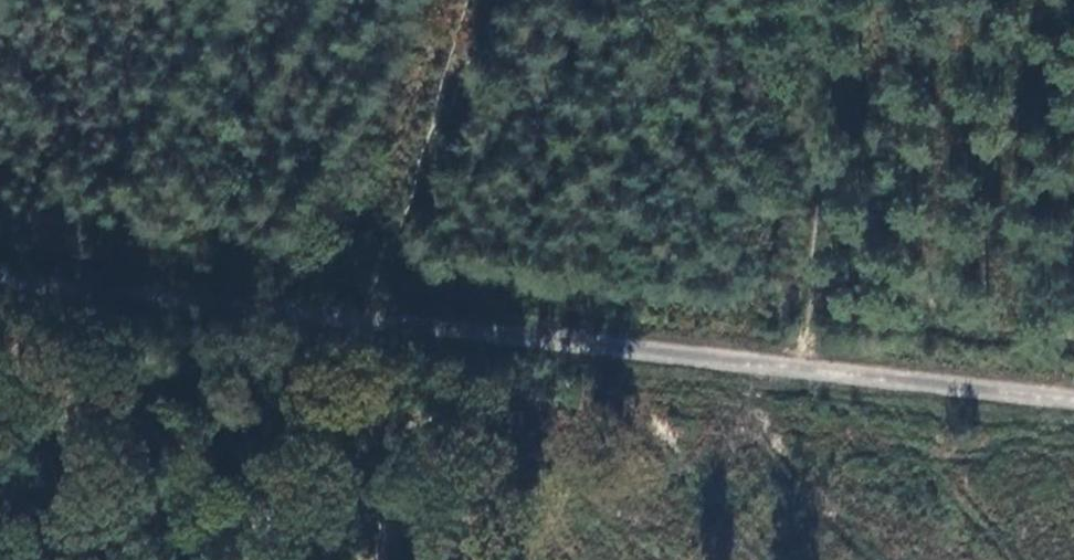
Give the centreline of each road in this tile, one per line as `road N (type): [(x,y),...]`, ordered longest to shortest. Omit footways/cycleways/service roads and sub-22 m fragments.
road 1 (track): [(352,310),(805,369)]
road 2 (track): [(0,270),(352,310)]
road 3 (track): [(805,369),(1073,399)]

